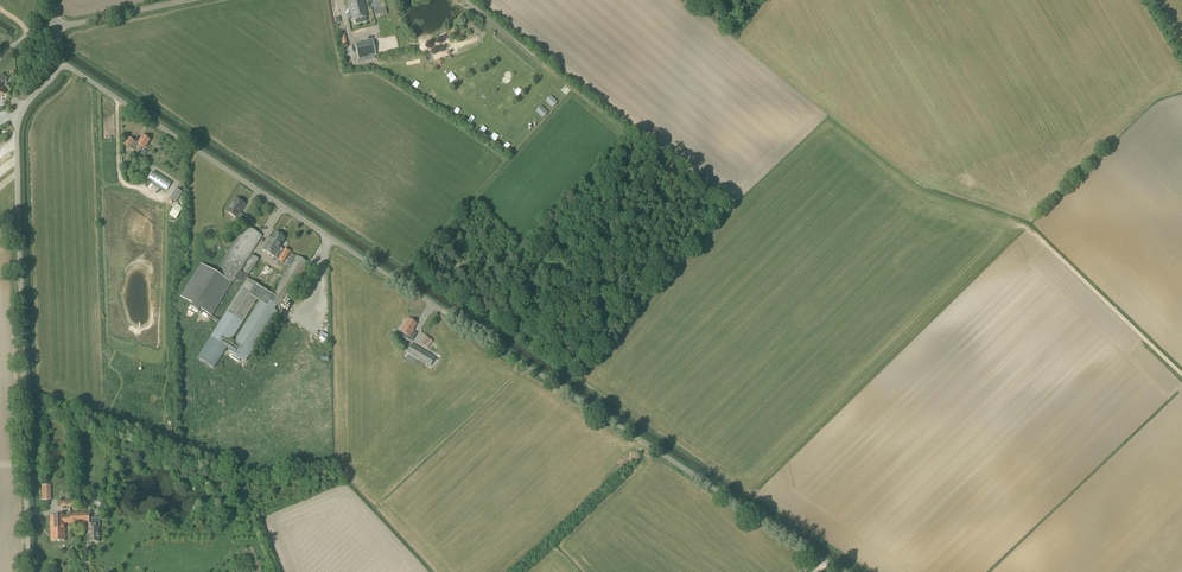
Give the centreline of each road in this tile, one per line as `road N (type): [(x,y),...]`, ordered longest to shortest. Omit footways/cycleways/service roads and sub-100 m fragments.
road 1 (unclassified): [(840,571),(63,64)]
road 2 (unclassified): [(30,571),(18,132),(27,103),(63,64)]
road 3 (unclassified): [(56,28),(186,0)]

